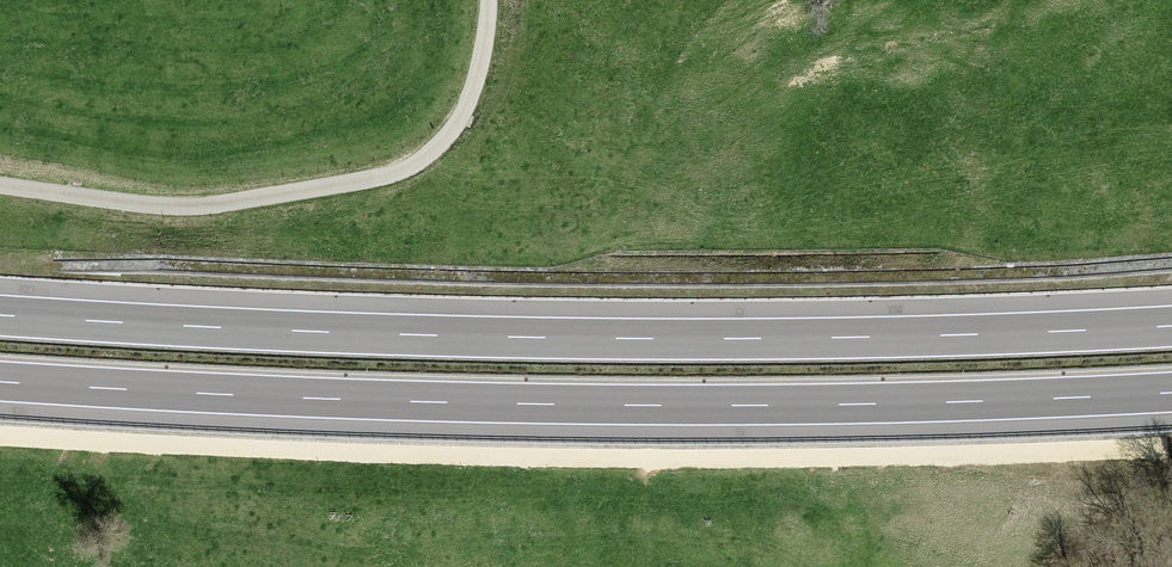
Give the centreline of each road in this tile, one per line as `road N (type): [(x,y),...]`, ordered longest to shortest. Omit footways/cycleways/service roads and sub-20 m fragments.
road 1 (track): [(0,435),(639,466),(1171,449)]
road 2 (motorway): [(1171,326),(636,340),(0,315)]
road 3 (motorway): [(0,382),(623,405),(1171,393)]
road 4 (track): [(488,0),(474,86),(452,131),(420,161),(369,180),(232,201),(134,204),(0,184)]

